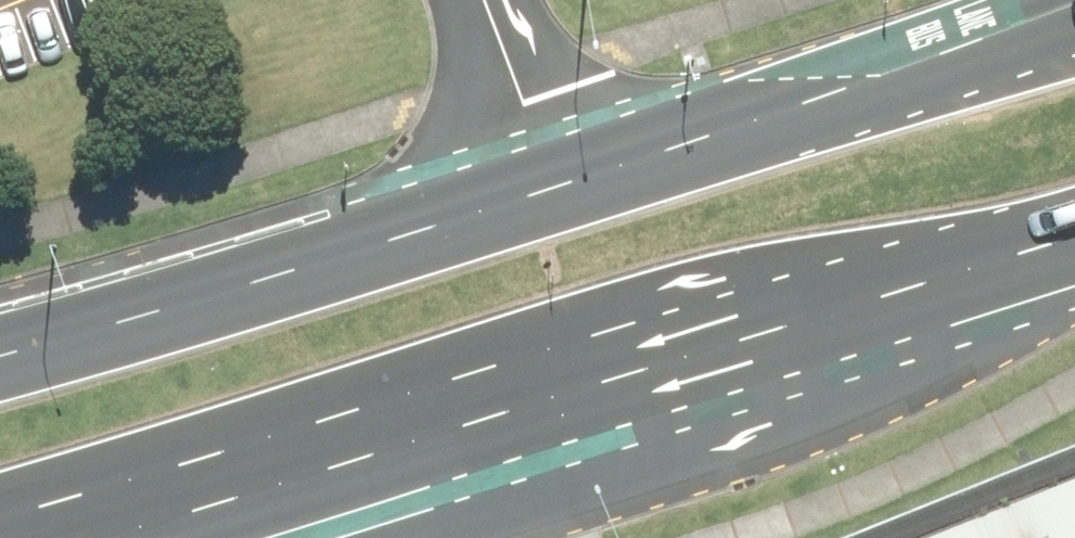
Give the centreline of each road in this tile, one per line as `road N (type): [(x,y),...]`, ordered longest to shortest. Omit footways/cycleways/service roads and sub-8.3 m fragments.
road 1 (primary): [(0,343),(548,184),(1074,3)]
road 2 (primary): [(1074,245),(426,420),(59,537)]

